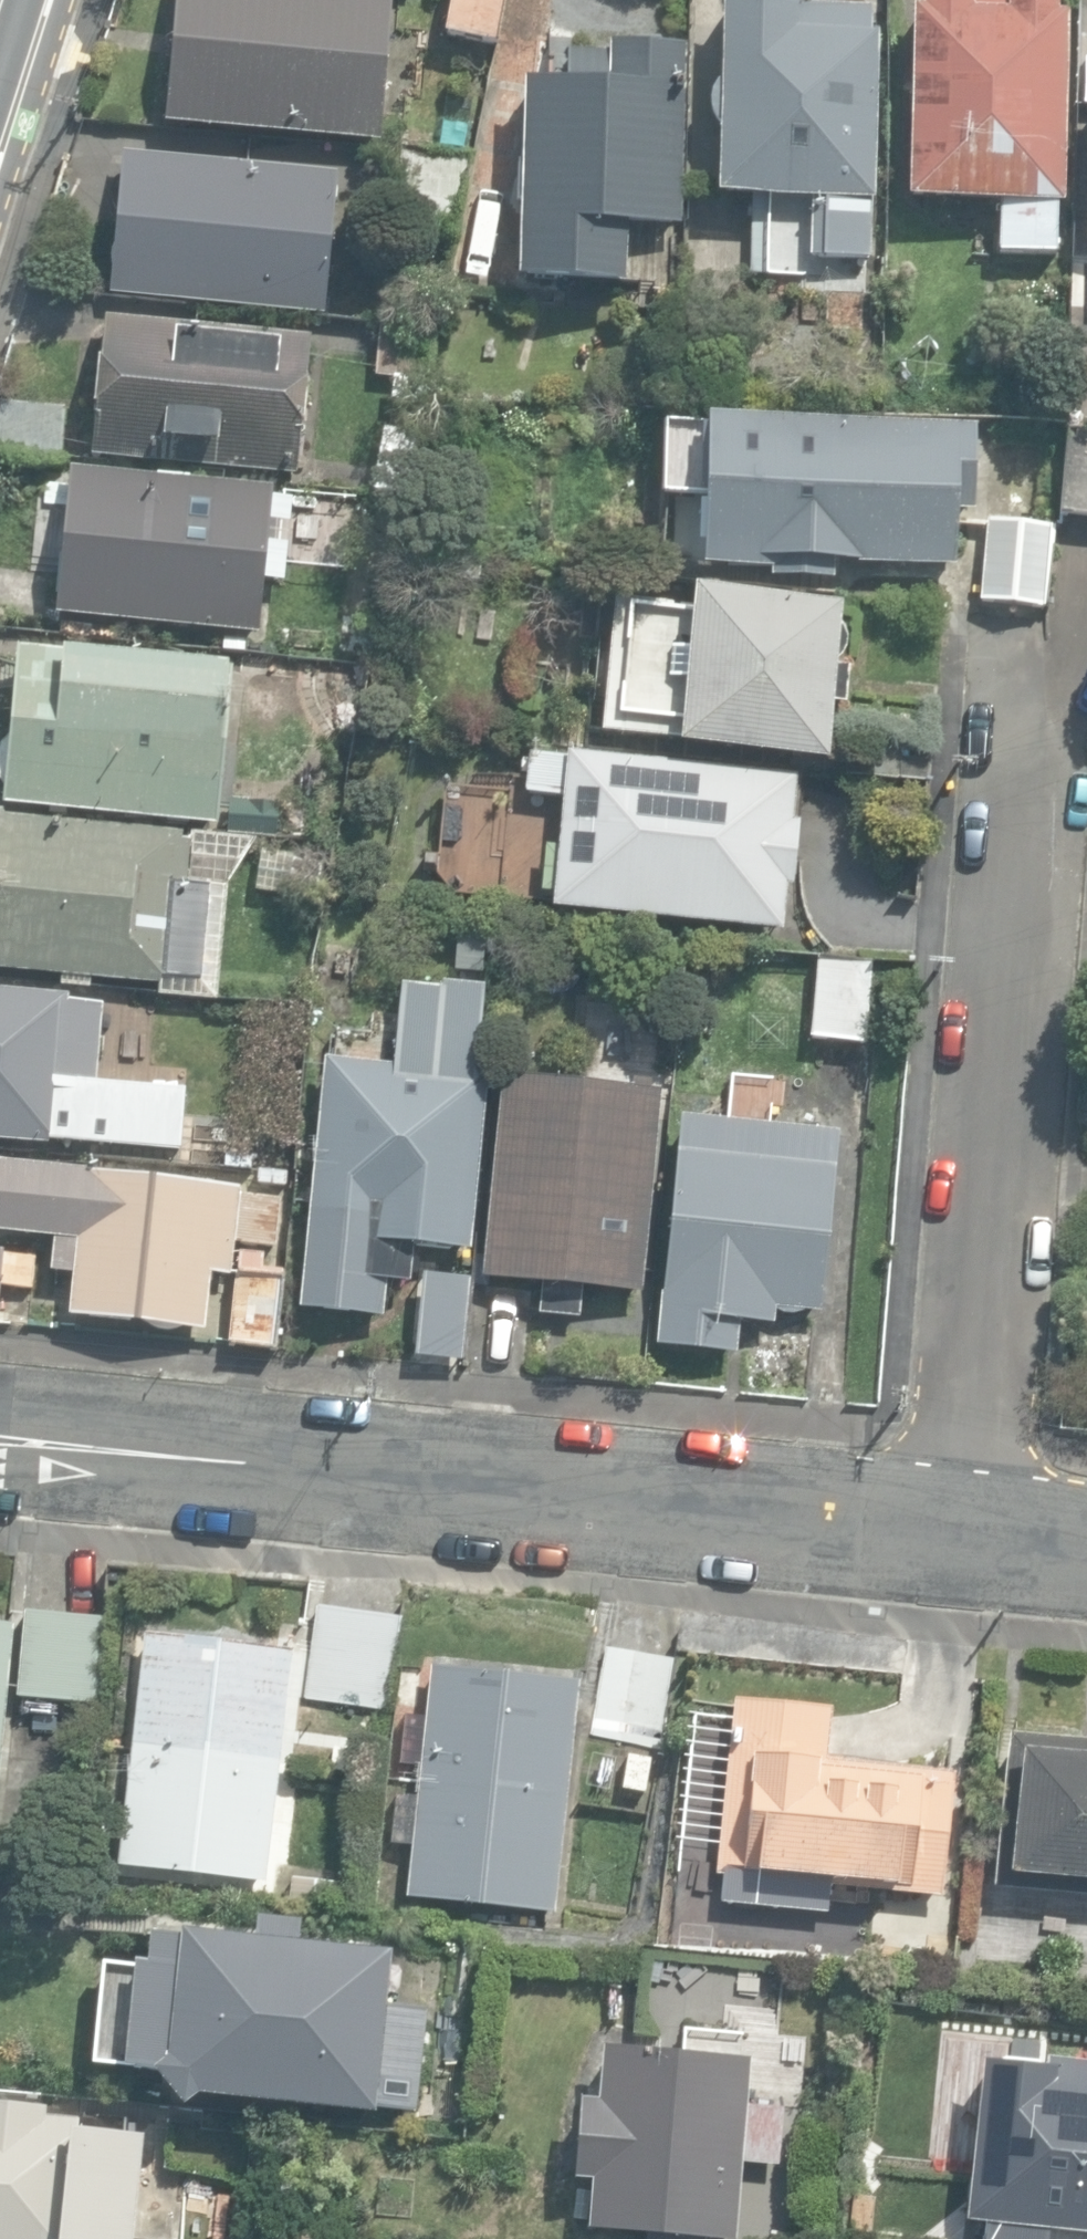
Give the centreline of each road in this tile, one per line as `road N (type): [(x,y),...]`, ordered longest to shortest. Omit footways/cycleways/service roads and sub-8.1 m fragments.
road 1 (residential): [(0,1455),(976,1540)]
road 2 (residential): [(1086,597),(1038,688),(976,1540)]

